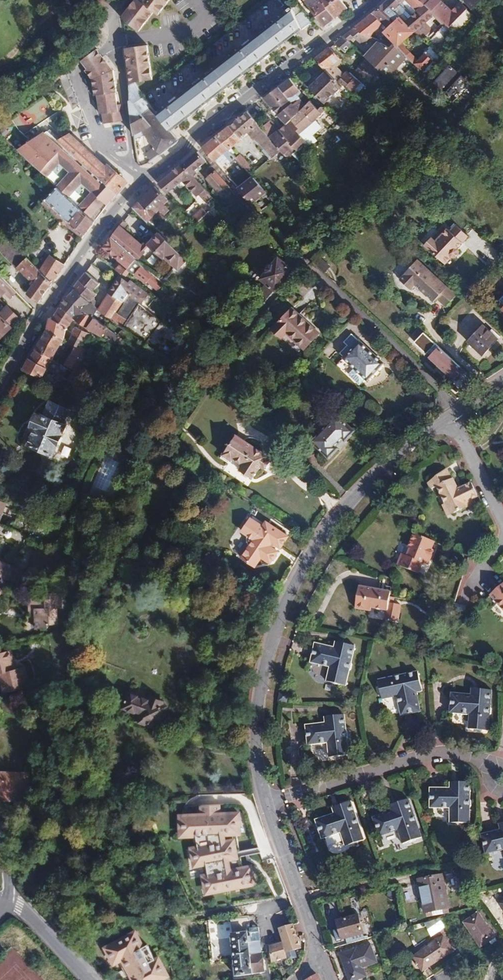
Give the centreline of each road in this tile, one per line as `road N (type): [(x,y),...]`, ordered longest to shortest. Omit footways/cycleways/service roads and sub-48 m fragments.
road 1 (residential): [(265,801),(257,743),(262,681),(278,620),(308,559),(353,498),(450,417)]
road 2 (tertiary): [(140,183),(372,0)]
road 3 (tertiary): [(0,383),(90,242),(140,183)]
road 4 (residential): [(265,801),(431,755),(500,763)]
road 5 (residential): [(302,262),(440,389),(450,417)]
road 6 (residential): [(140,183),(116,31),(96,6)]
road 7 (residential): [(319,956),(265,801)]

